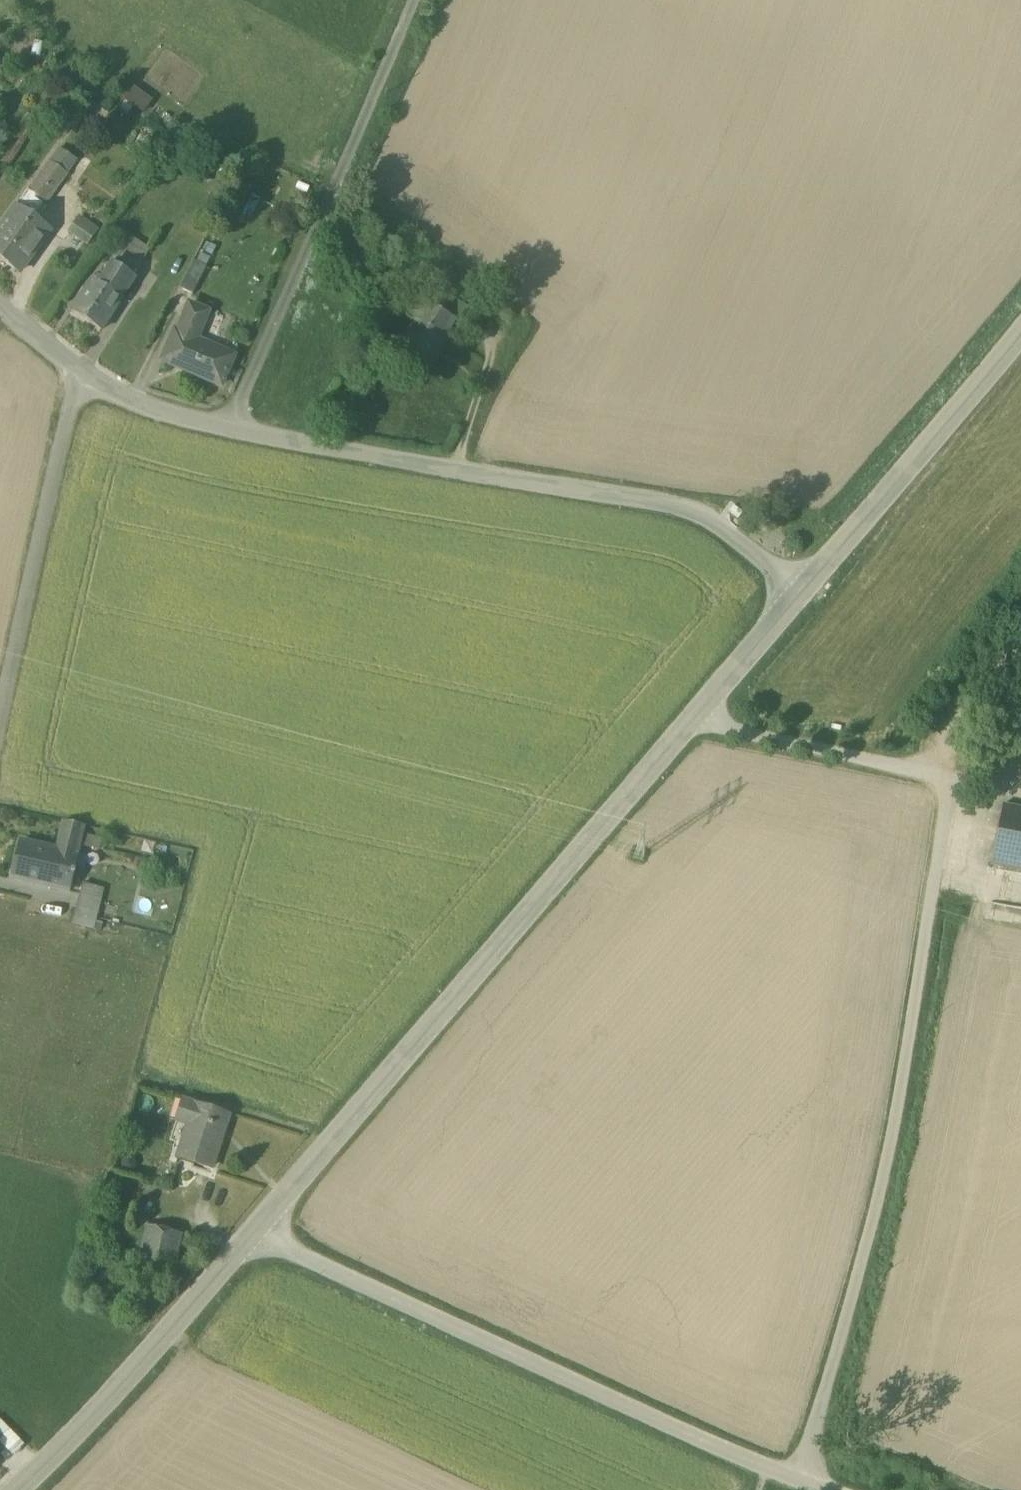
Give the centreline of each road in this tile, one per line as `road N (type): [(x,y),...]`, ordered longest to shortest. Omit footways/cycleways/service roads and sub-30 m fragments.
road 1 (unclassified): [(801,1481),(885,1183),(948,802),(938,782),(910,769),(697,720)]
road 2 (unclassified): [(260,1233),(697,720)]
road 3 (unclassified): [(801,593),(705,513),(233,431)]
road 4 (residential): [(260,1233),(801,1481)]
road 5 (residential): [(233,431),(413,0)]
road 6 (unclassified): [(0,715),(79,370)]
road 7 (unclassified): [(18,1489),(260,1233)]
road 8 (unclassified): [(801,593),(1020,333)]
road 9 (unclassified): [(233,431),(121,397),(79,370)]
road 10 (unclassified): [(697,720),(801,593)]

